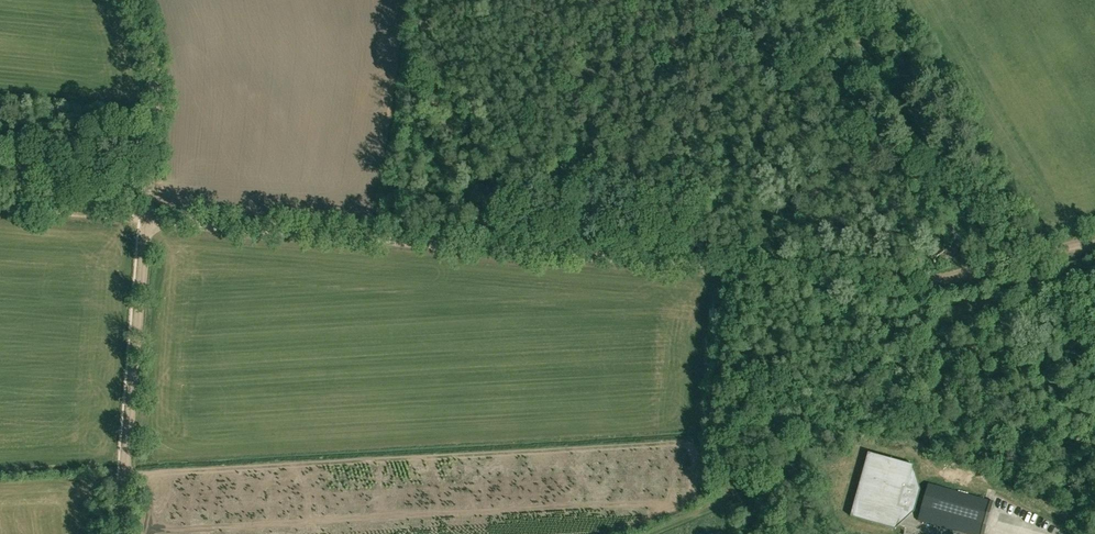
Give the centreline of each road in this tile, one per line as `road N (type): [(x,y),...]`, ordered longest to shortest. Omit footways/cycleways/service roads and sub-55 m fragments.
road 1 (track): [(1094,243),(915,283),(146,218)]
road 2 (track): [(123,533),(146,218)]
road 3 (track): [(146,218),(156,76),(133,0)]
road 4 (track): [(841,0),(921,134)]
road 5 (track): [(139,217),(0,206)]

